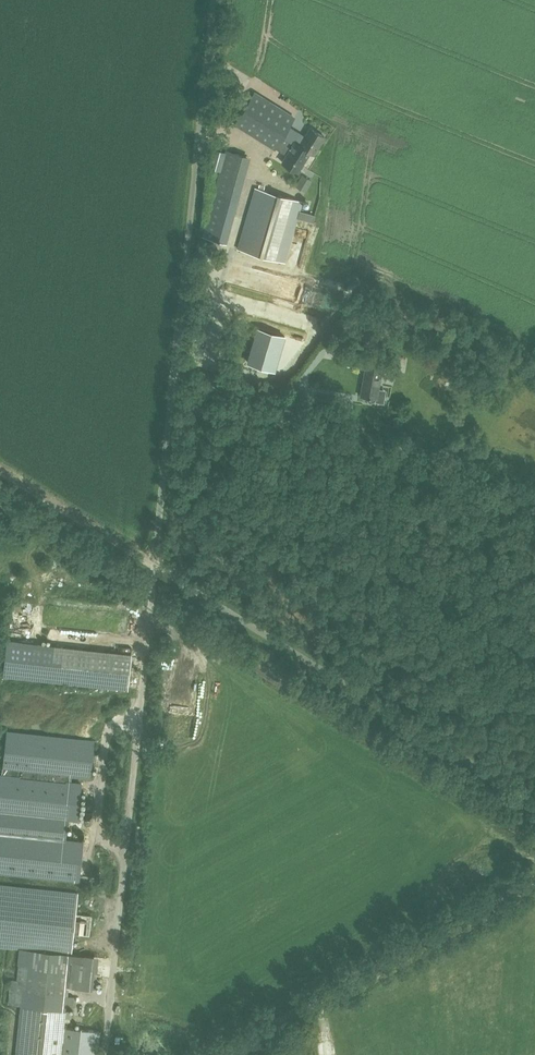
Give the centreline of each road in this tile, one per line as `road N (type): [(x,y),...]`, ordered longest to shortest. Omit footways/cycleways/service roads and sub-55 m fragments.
road 1 (unclassified): [(534,801),(153,566),(208,0)]
road 2 (unclassified): [(223,1054),(534,879)]
road 3 (track): [(153,566),(0,469)]

